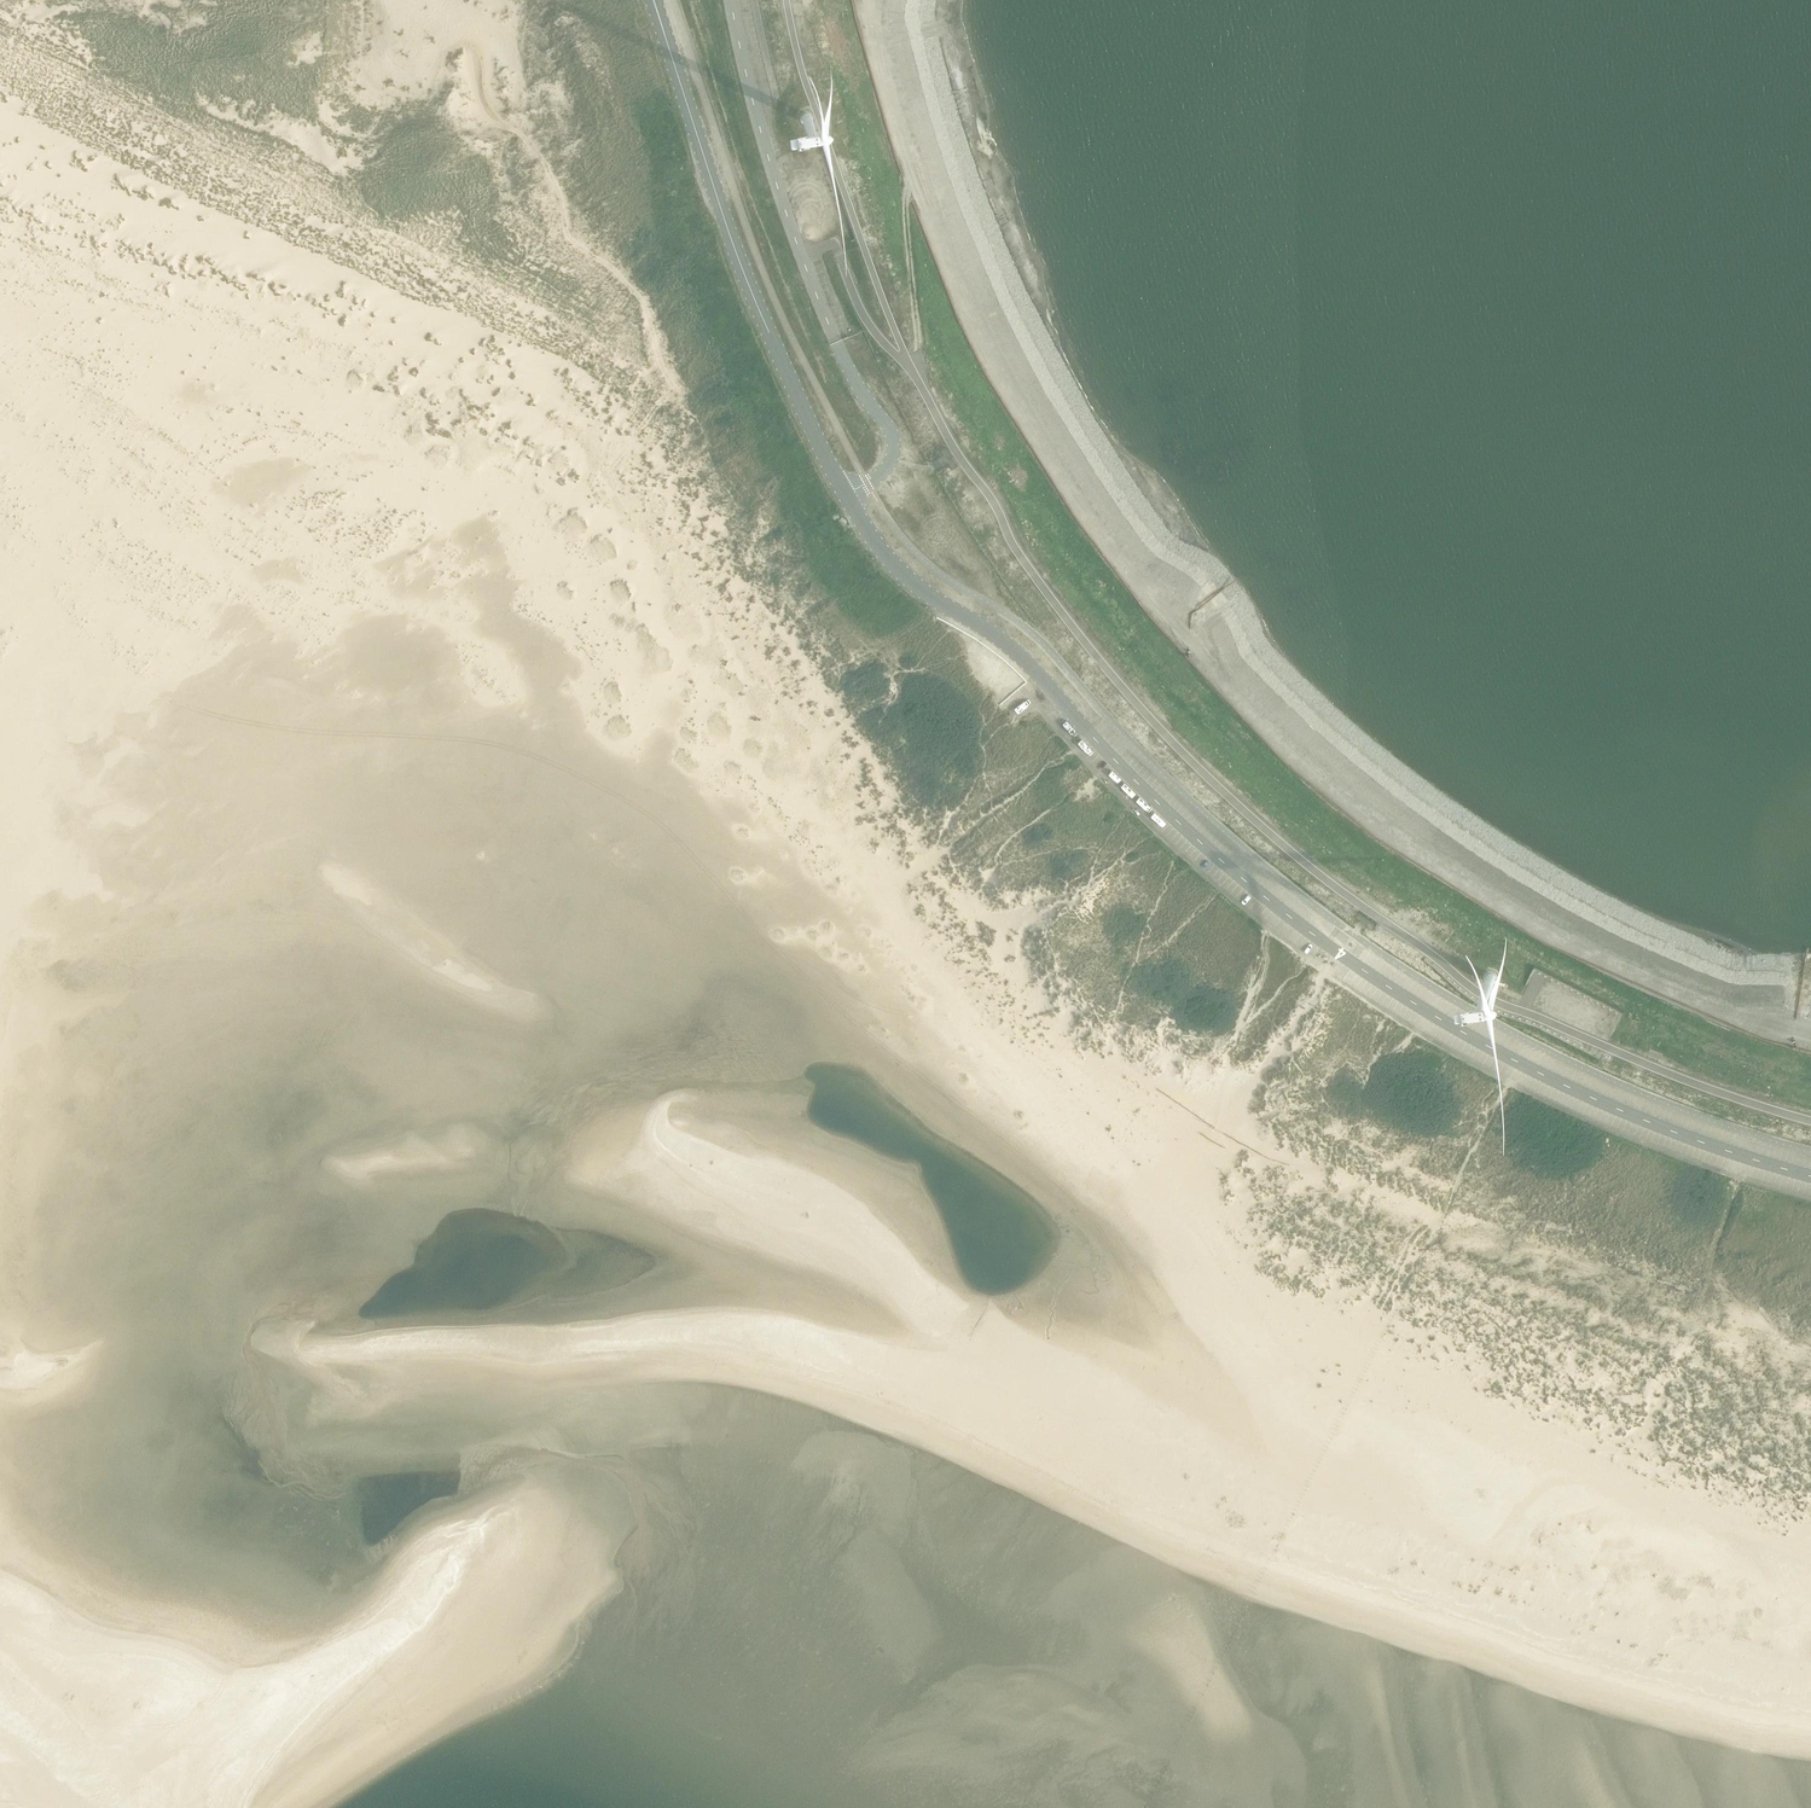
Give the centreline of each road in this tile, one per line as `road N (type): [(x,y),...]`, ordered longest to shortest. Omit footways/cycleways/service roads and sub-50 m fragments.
road 1 (unclassified): [(1810,1174),(1580,1093),(1384,983),(1205,846),(1001,638),(910,579),(847,497),(757,304),(653,0)]
road 2 (track): [(1810,996),(1595,915),(1448,829),(1329,732),(1180,578),(1070,424),(999,285),(901,31),(902,0)]
road 3 (track): [(889,0),(901,31),(911,272),(932,407)]

